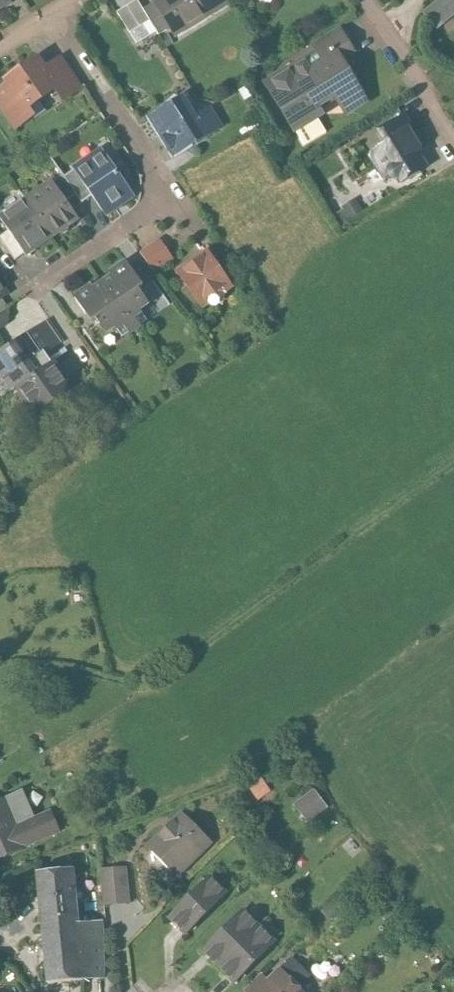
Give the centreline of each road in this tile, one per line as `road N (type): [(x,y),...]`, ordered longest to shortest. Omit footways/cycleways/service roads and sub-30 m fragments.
road 1 (residential): [(48,14),(156,172),(160,194),(39,288)]
road 2 (residential): [(358,0),(453,147)]

